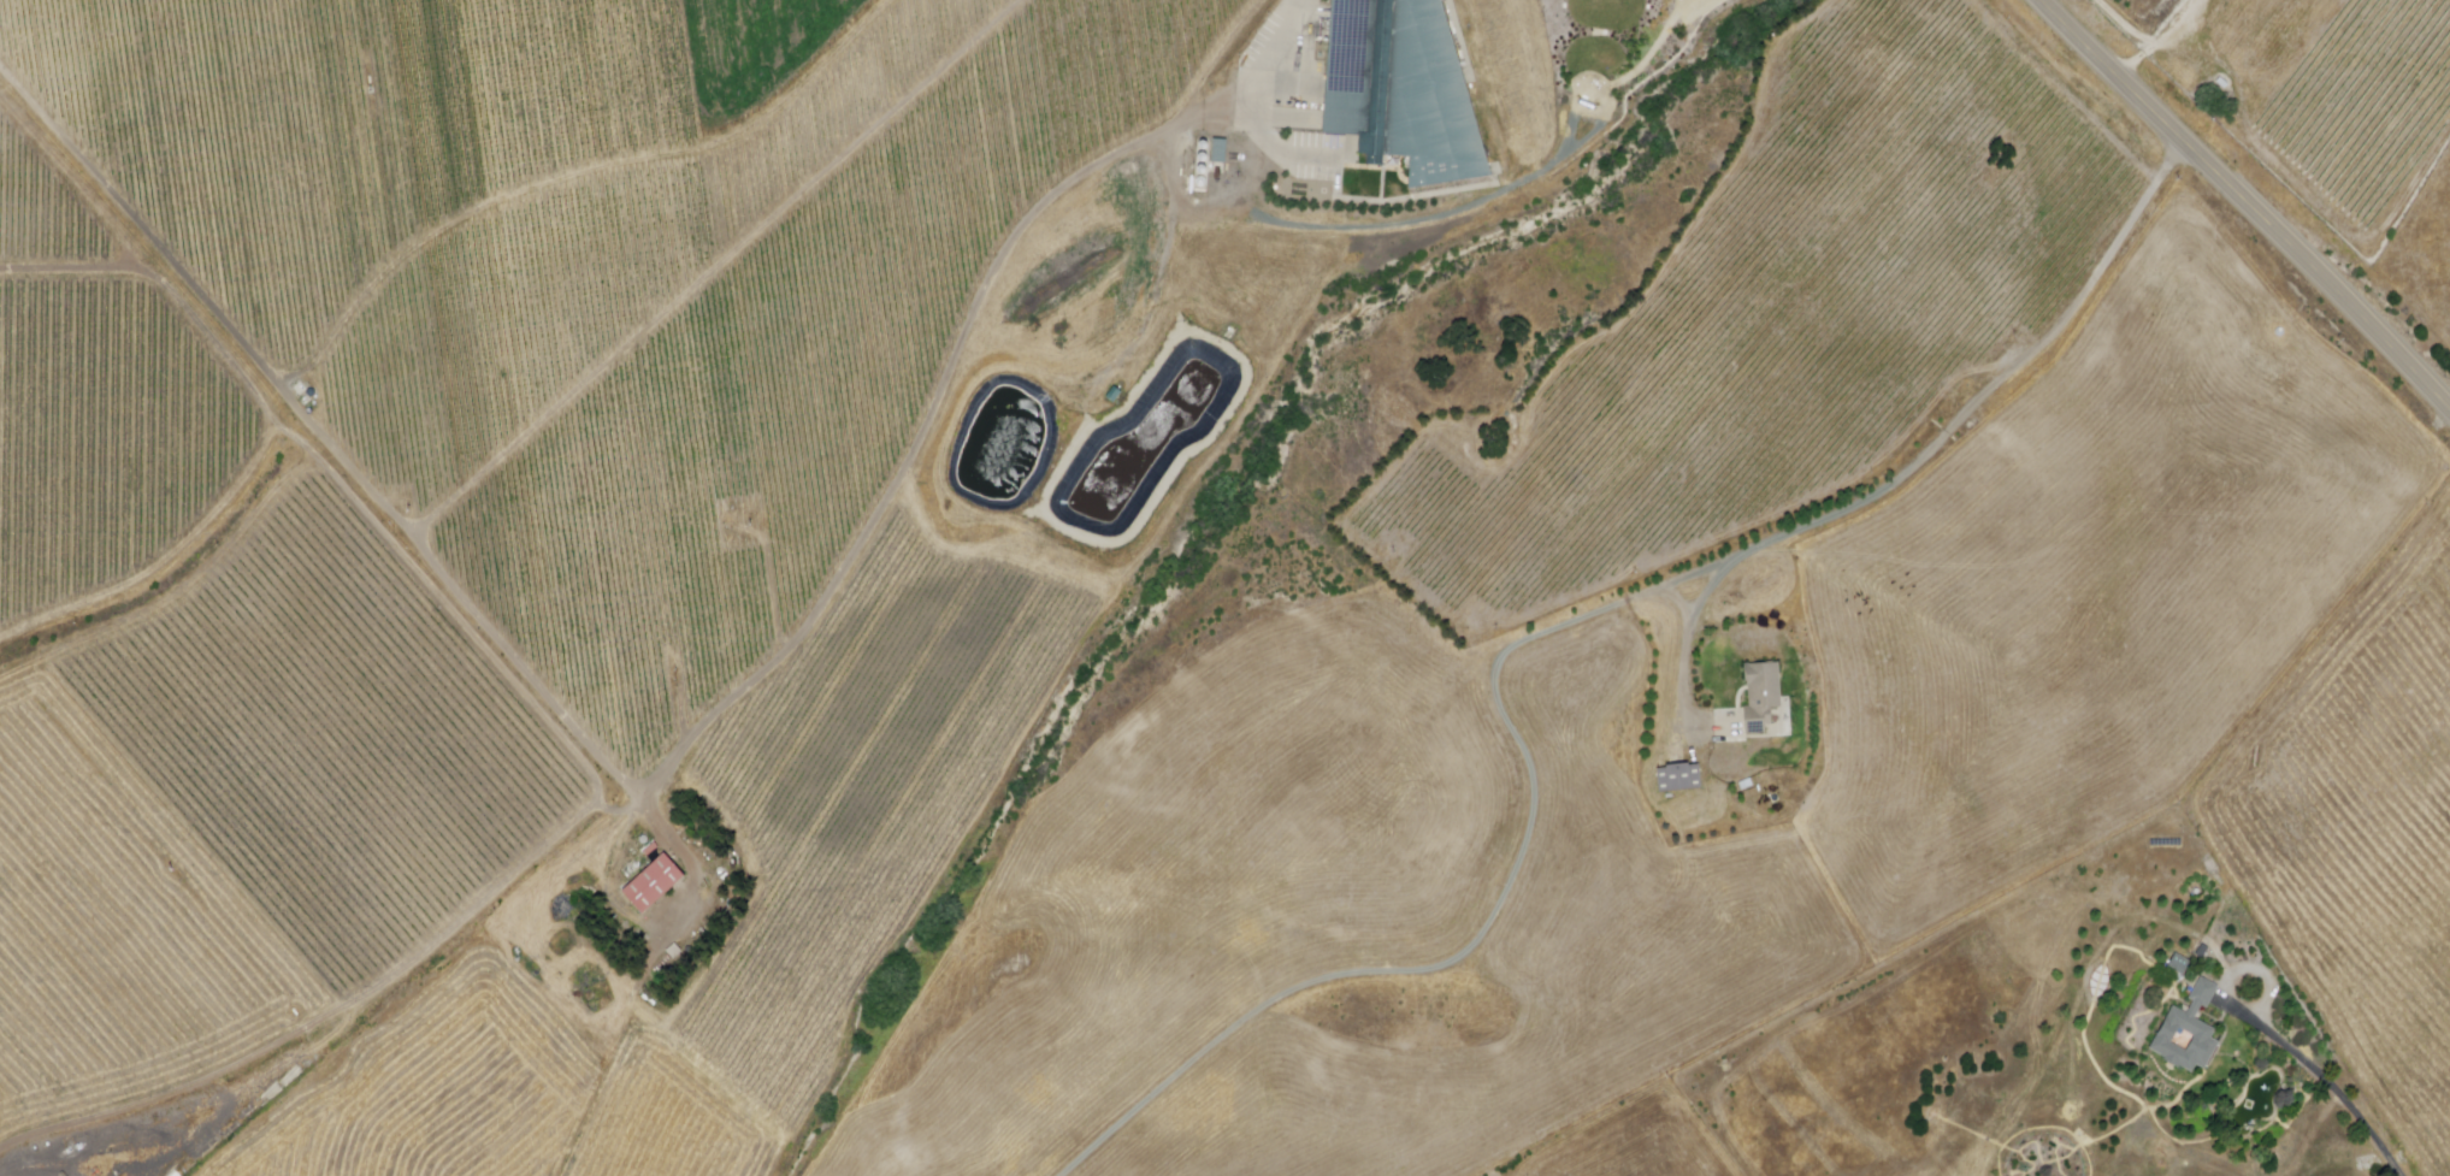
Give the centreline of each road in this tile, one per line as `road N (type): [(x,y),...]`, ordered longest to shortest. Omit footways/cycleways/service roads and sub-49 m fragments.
road 1 (track): [(0,68),(689,855)]
road 2 (tertiary): [(2449,412),(2043,0)]

